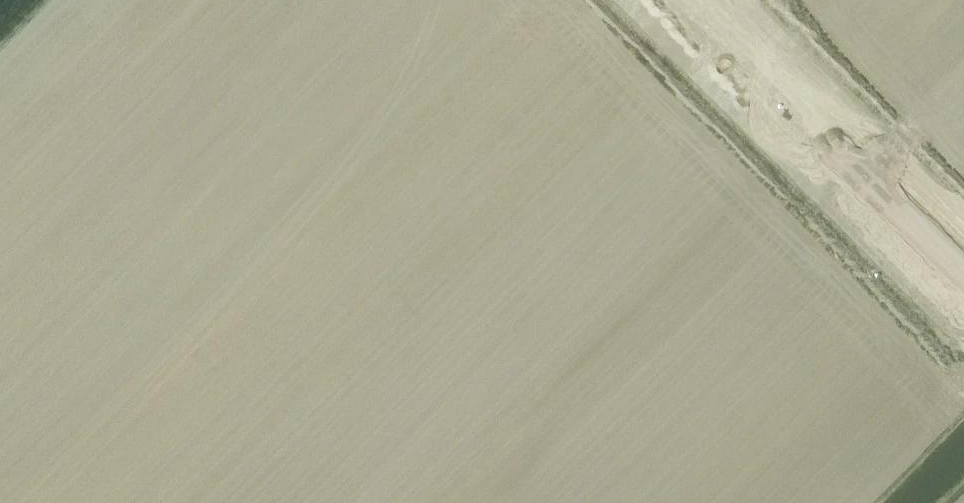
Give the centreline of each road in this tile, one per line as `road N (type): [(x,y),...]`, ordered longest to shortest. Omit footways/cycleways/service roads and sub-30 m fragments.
road 1 (unclassified): [(963,281),(685,4)]

